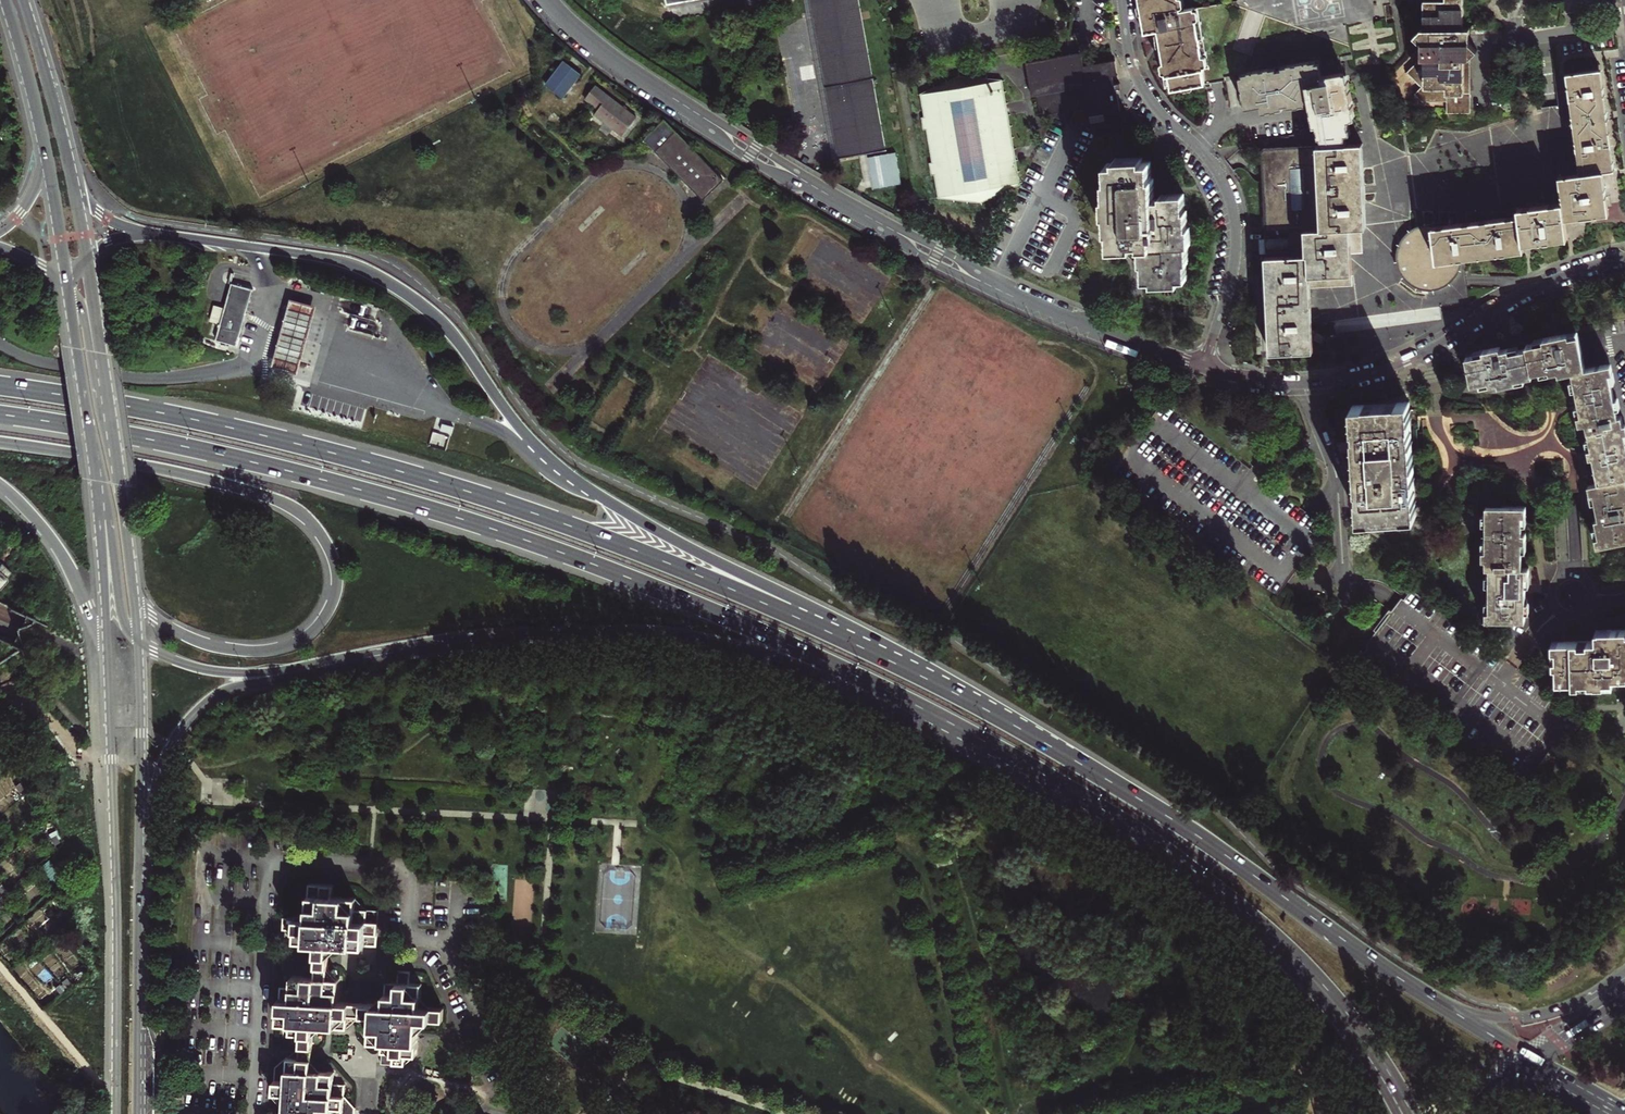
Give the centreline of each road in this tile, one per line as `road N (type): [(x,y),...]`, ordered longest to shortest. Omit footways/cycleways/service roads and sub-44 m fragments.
road 1 (trunk): [(1002,719),(766,604),(499,502),(227,427),(0,386)]
road 2 (trunk): [(1002,719),(888,647),(642,523),(572,479),(521,430),(435,317),(381,278),(321,258),(166,236)]
road 3 (trunk): [(0,415),(220,455),(459,519),(688,602),(913,705)]
road 4 (residential): [(543,0),(637,79),(808,186),(997,287),(1201,366)]
road 5 (trunk): [(913,705),(1109,818),(1245,914),(1330,996),(1406,1113)]
road 6 (trunk): [(0,442),(152,468),(277,500),(319,532),(336,580),(314,630),(258,651),(209,645),(165,626),(133,586)]
road 7 (trunk): [(347,661),(479,639),(611,634),(744,649),(913,705)]
road 8 (trunk): [(1456,1015),(1170,819),(1002,719)]
road 9 (tertiary): [(108,659),(116,1113)]
road 10 (residential): [(1123,0),(1137,76),(1210,161),(1233,206),(1233,269),(1201,366)]
road 11 (residential): [(1305,384),(1406,364),(1532,290),(1624,258)]
road 12 (trunk): [(138,868),(165,756),(199,709),(236,690),(347,661)]
road 13 (tertiary): [(68,288),(103,561)]
road 14 (tertiary): [(133,586),(97,327)]
road 15 (tertiary): [(137,1113),(138,868)]
road 16 (tertiary): [(138,868),(137,640)]
road 17 (trunk): [(137,640),(223,672),(347,661)]
road 18 (trunk): [(0,486),(54,544),(108,659)]
road 19 (residential): [(1305,384),(1338,475),(1343,572)]
road 20 (trunk): [(1624,979),(1555,1013),(1456,1015)]
road 21 (tertiary): [(69,167),(24,0)]
road 22 (tertiary): [(6,0),(44,146)]
road 23 (tertiary): [(44,146),(68,288)]
road 24 (trunk): [(166,236),(103,216),(69,167)]

